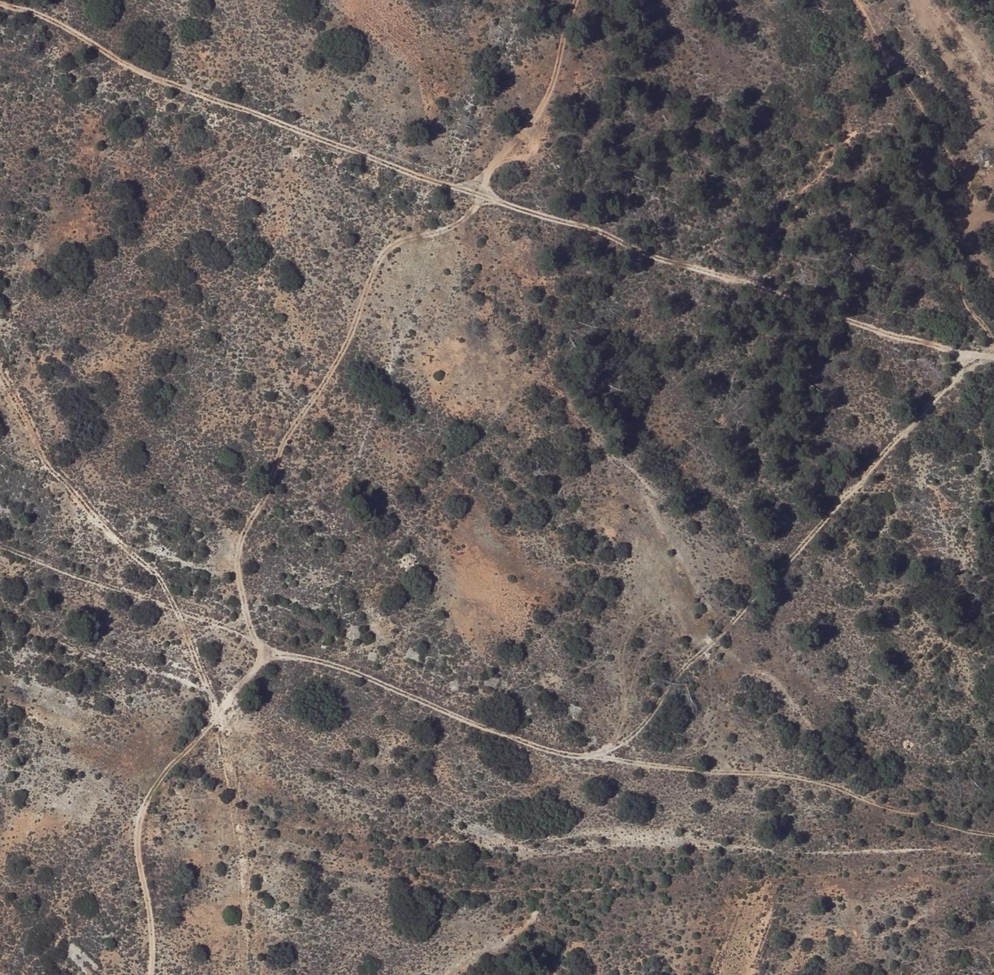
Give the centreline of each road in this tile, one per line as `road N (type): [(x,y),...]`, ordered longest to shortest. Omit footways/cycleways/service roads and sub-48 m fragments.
road 1 (track): [(976,354),(631,723),(596,748),(547,749),(0,549)]
road 2 (track): [(0,2),(44,14),(79,42),(663,263),(993,357)]
road 3 (track): [(476,192),(462,217),(390,241),(344,351),(284,434),(275,474),(238,535),(235,578),(260,653),(142,802),(134,844),(147,974)]
road 4 (track): [(596,748),(690,768),(823,772),(936,819),(993,829)]
road 5 (track): [(853,0),(897,56),(956,161),(970,228),(965,282),(993,346)]
road 6 (track): [(476,192),(544,105),(573,0)]

